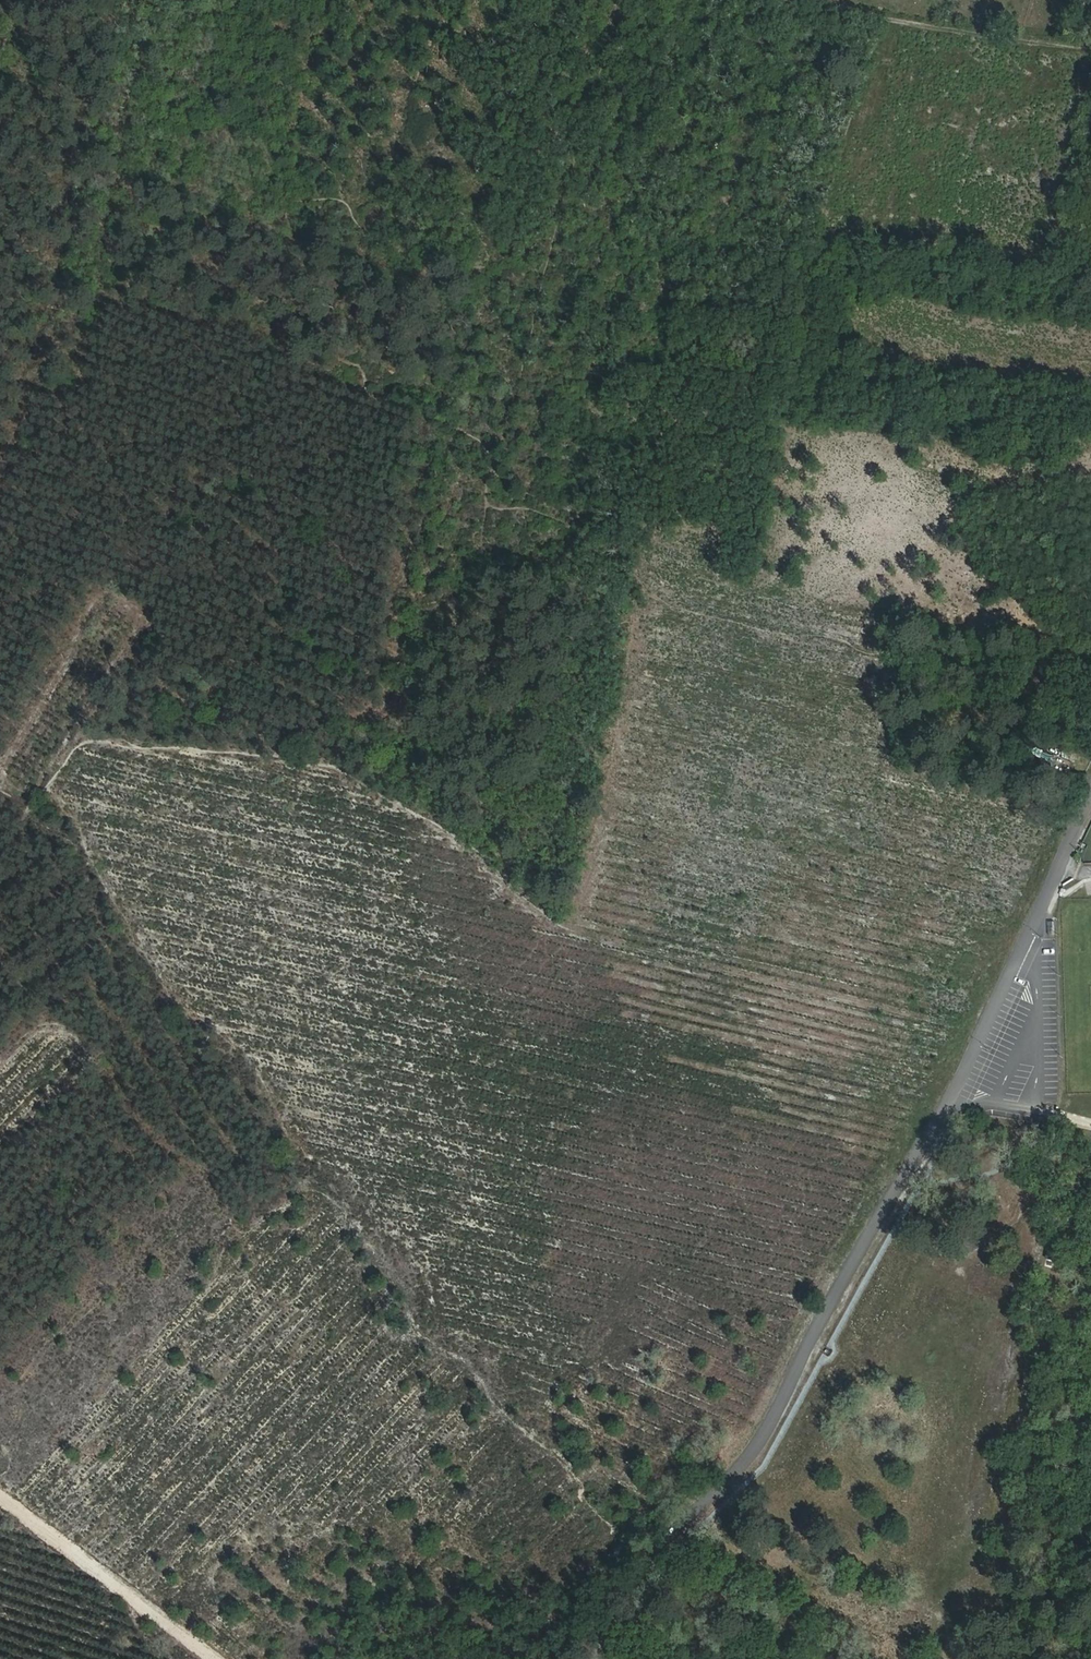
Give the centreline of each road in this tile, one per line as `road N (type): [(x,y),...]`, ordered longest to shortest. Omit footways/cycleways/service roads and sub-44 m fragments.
road 1 (track): [(1090,46),(774,0)]
road 2 (track): [(0,1496),(220,1658)]

